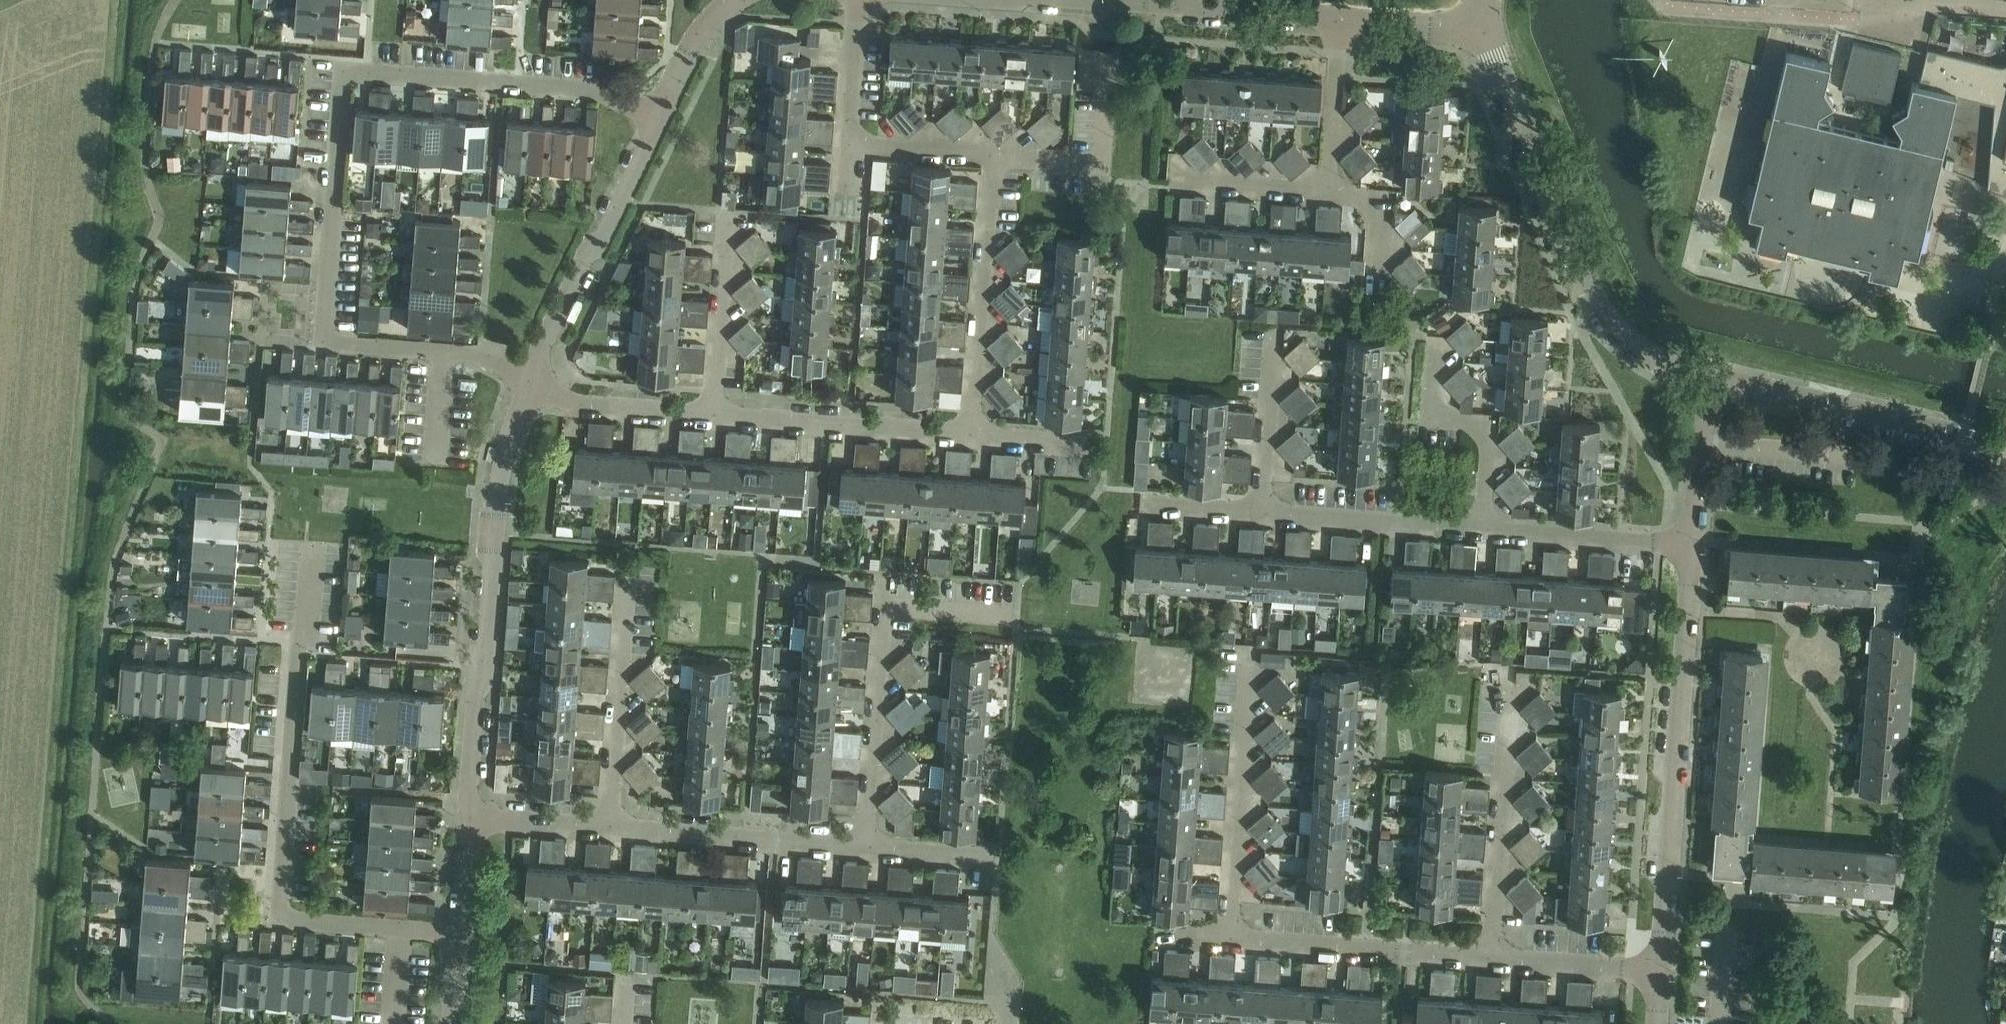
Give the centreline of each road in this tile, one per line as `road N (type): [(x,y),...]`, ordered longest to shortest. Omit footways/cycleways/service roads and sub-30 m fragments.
road 1 (residential): [(529,380),(475,353),(325,344),(344,71),(588,89),(656,118)]
road 2 (residential): [(461,934),(279,921),(313,545)]
road 3 (unclassified): [(529,380),(498,497),(470,819)]
road 4 (unclassified): [(1715,379),(1647,356),(1600,310),(1482,32)]
road 5 (residential): [(1261,515),(1693,546)]
road 6 (residential): [(849,146),(995,156),(970,438)]
road 7 (residential): [(1661,973),(1693,546)]
road 8 (residential): [(1175,183),(1327,194),(1342,20)]
road 9 (unclassified): [(2005,449),(1715,379)]
road 10 (unclassified): [(656,118),(529,380)]
road 11 (residential): [(1228,942),(1248,666)]
road 12 (residential): [(1491,961),(1510,685)]
road 13 (residential): [(607,830),(627,567)]
road 14 (residential): [(1228,942),(1491,961)]
road 15 (residential): [(970,438),(711,419)]
road 16 (residential): [(607,830),(865,850)]
road 17 (residential): [(865,850),(886,606)]
road 18 (unclassified): [(1342,20),(1103,0)]
road 19 (residential): [(728,212),(711,419)]
road 20 (residential): [(711,419),(579,407),(529,380)]
road 21 (residential): [(1261,515),(1274,331)]
road 22 (residential): [(1491,961),(1661,973)]
road 23 (residential): [(1693,546),(1702,425),(1715,379)]
road 24 (residential): [(859,0),(849,146)]
road 25 (unclassified): [(733,0),(702,31),(656,118)]
road 26 (unclassified): [(1482,32),(1342,20)]
road 27 (residential): [(470,819),(607,830)]
road 28 (residential): [(865,850),(992,860)]
road 29 (residential): [(1092,447),(970,438)]

